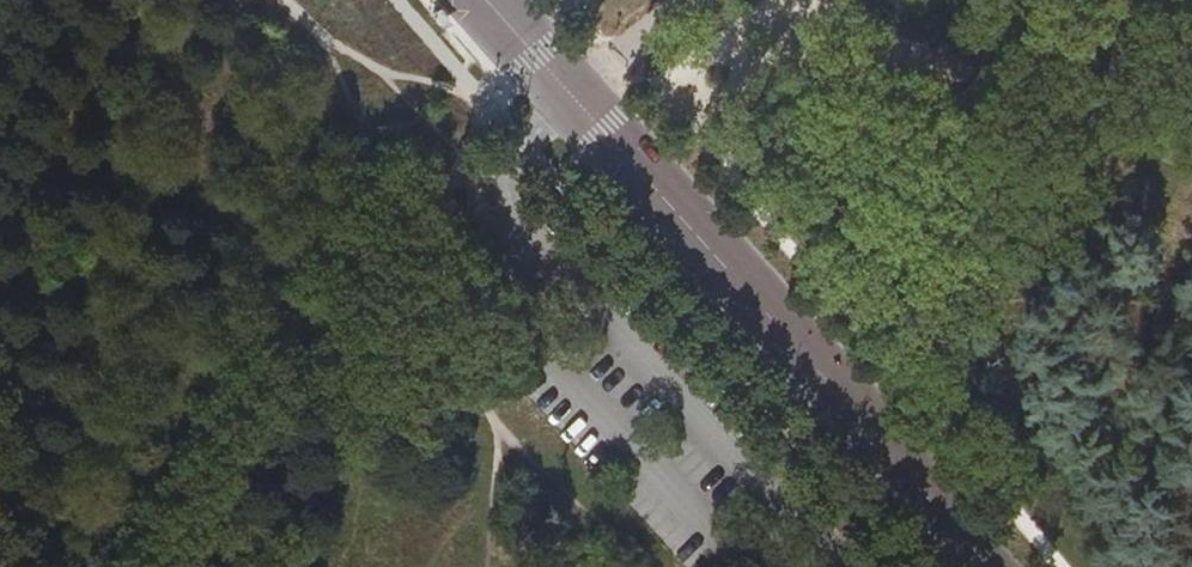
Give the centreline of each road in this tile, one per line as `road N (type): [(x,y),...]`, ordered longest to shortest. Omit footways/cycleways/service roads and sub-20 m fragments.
road 1 (tertiary): [(484,0),(998,566)]
road 2 (track): [(1067,566),(614,58)]
road 3 (track): [(0,144),(85,0)]

